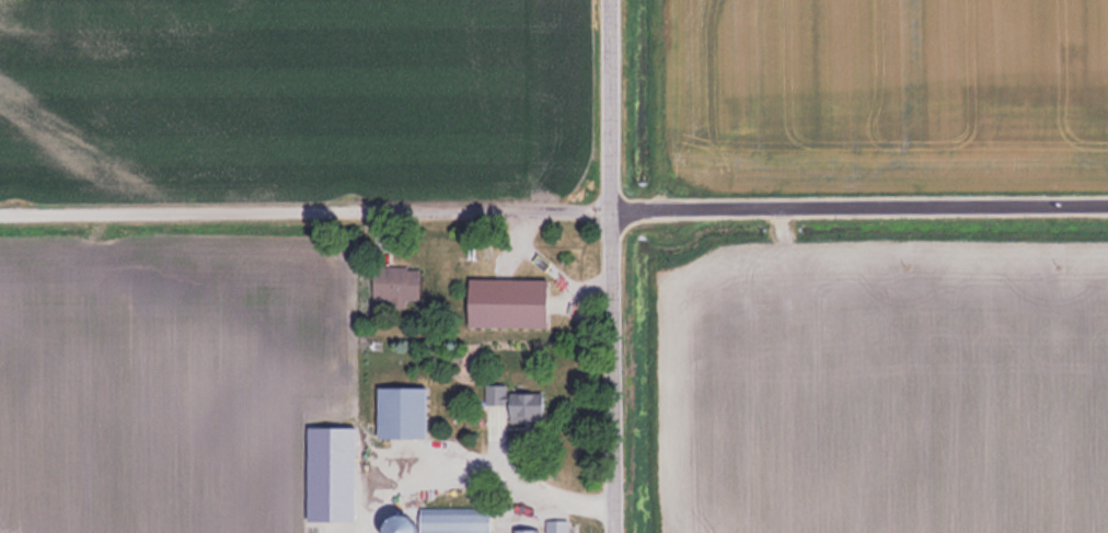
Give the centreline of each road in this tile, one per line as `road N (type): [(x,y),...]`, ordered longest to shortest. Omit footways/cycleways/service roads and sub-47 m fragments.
road 1 (residential): [(0,222),(620,218)]
road 2 (residential): [(621,532),(619,0)]
road 3 (residential): [(620,218),(1107,212)]

